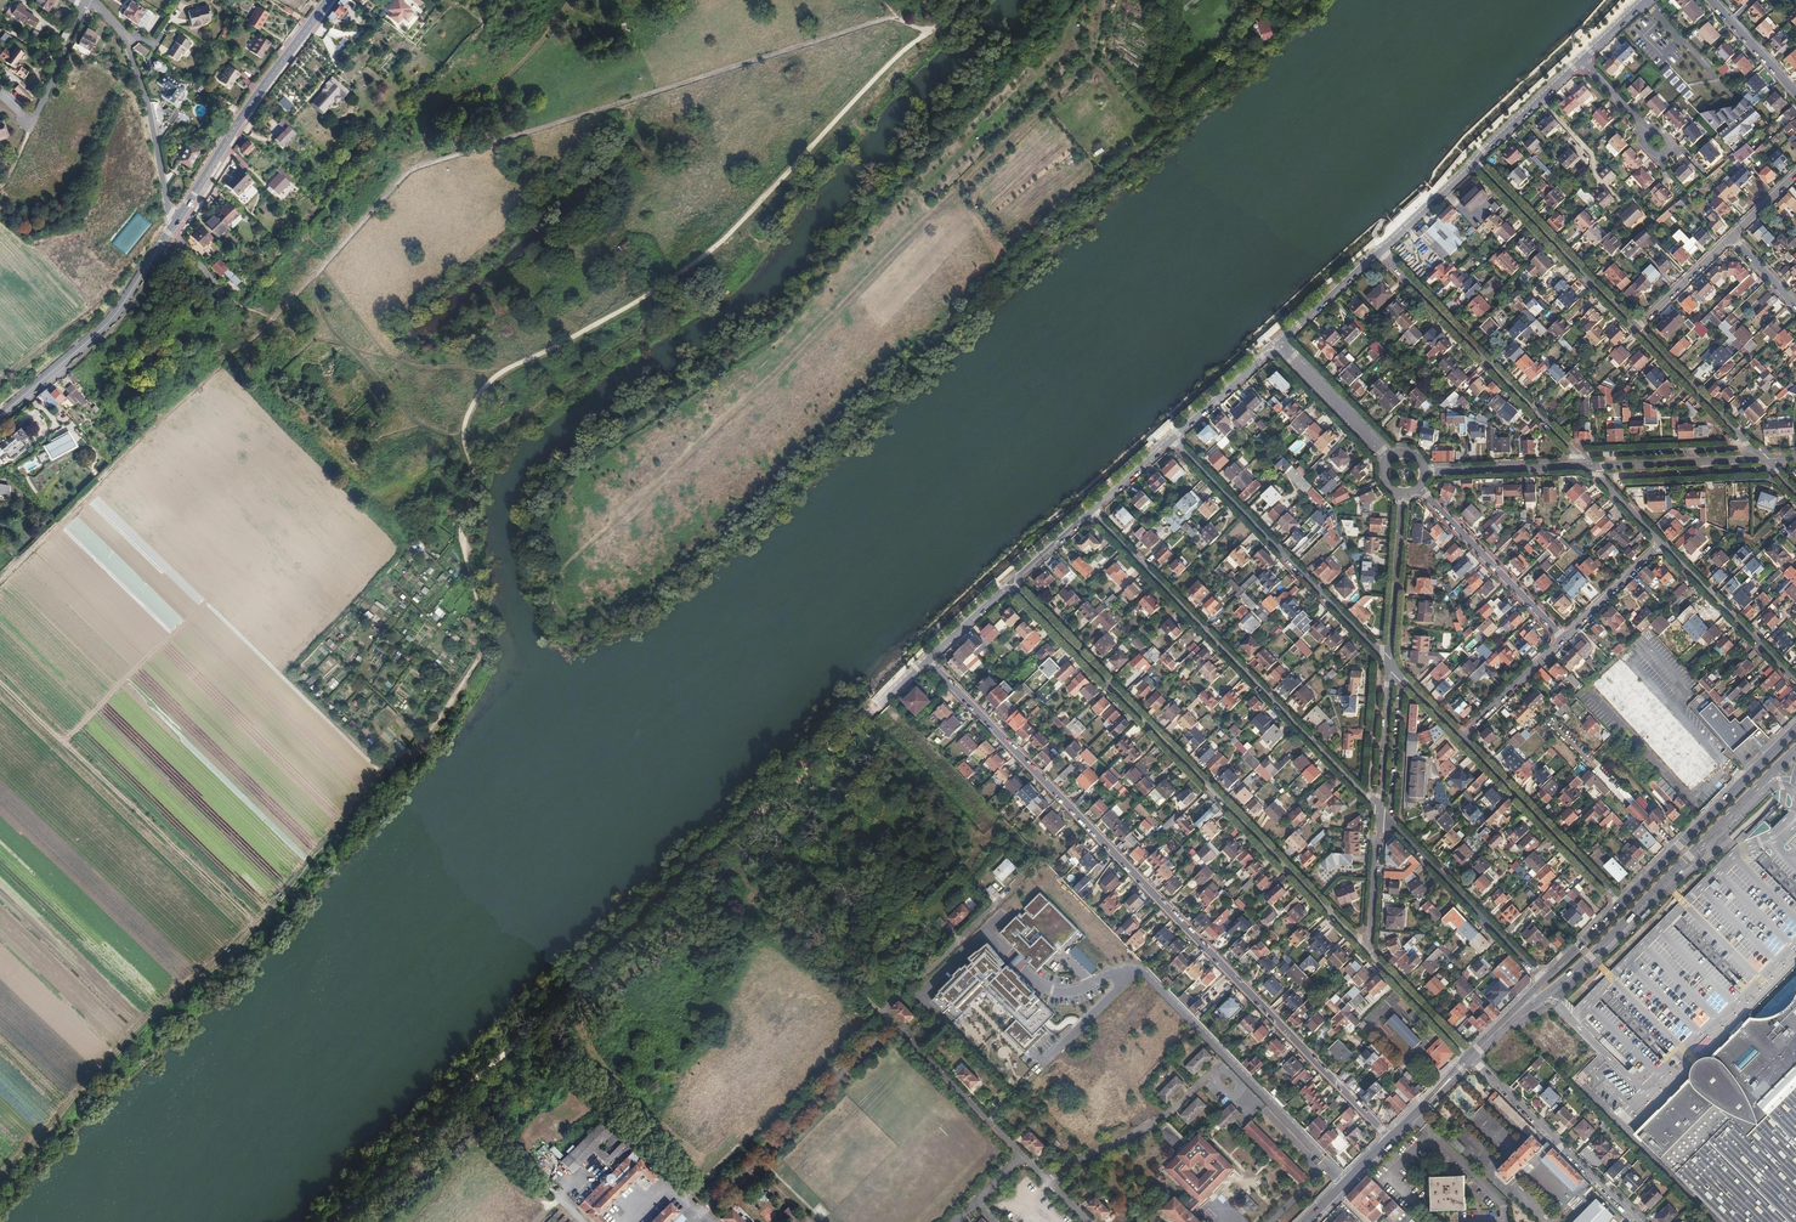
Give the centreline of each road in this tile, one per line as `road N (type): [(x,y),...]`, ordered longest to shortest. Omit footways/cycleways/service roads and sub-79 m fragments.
road 1 (track): [(932,31),(883,20),(414,168),(283,308)]
road 2 (residential): [(928,659),(1390,1138)]
road 3 (residential): [(1369,954),(1016,587)]
road 4 (residential): [(1092,510),(1380,810)]
road 5 (primary): [(1496,1033),(1590,958),(1795,749)]
road 6 (track): [(0,680),(259,923)]
road 7 (residential): [(1173,437),(1392,662)]
road 8 (residential): [(1591,467),(1380,250)]
road 9 (track): [(0,580),(217,372)]
road 10 (secondary): [(328,0),(177,221)]
road 11 (secondary): [(177,221),(108,322),(0,416)]
road 12 (primary): [(1795,728),(1621,905)]
road 13 (residential): [(86,1),(128,45),(177,221)]
road 14 (residential): [(1543,981),(1380,810)]
road 15 (residential): [(1638,1221),(1471,1057)]
road 16 (residential): [(1621,905),(1463,737)]
road 17 (residential): [(1635,325),(1475,161)]
road 18 (residential): [(1418,486),(1564,637)]
road 19 (residential): [(1795,682),(1662,544)]
road 20 (residential): [(1635,325),(1763,459)]
road 21 (residential): [(1591,467),(1763,459)]
road 22 (residential): [(1402,491),(1392,662)]
road 23 (residential): [(1425,472),(1591,467)]
road 24 (residential): [(1284,346),(1391,458)]
road 25 (residential): [(1392,662),(1380,810)]
road 26 (residential): [(1582,60),(1475,161)]
road 27 (residential): [(1471,1057),(1369,954)]
road 28 (residential): [(29,134),(86,1)]
road 29 (residential): [(1380,810),(1369,954)]
road 30 (residential): [(1173,437),(1284,346)]
road 31 (residential): [(1564,637),(1463,737)]
road 32 (residential): [(1412,1117),(1500,1202),(1504,1221)]
road 33 (residential): [(1380,250),(1284,346)]
road 34 (residential): [(1662,544),(1564,637)]
road 35 (residential): [(1635,325),(1731,237)]
road 36 (residential): [(1475,161),(1380,250)]

